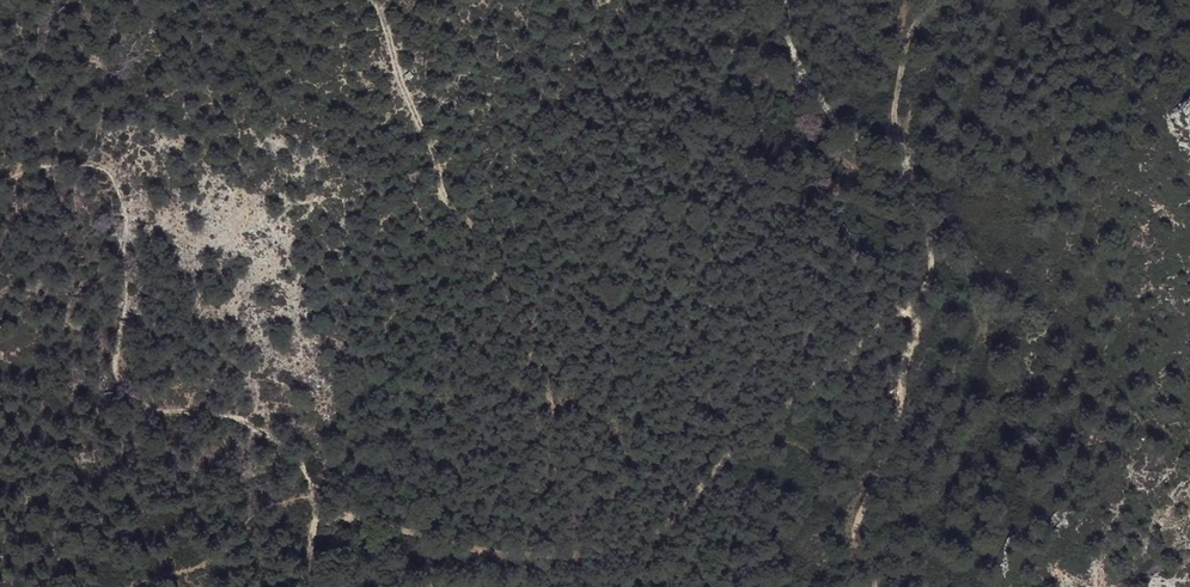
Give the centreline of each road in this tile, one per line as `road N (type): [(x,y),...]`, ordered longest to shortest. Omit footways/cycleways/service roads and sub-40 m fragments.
road 1 (track): [(329,517),(530,564),(592,560),(788,431),(922,295)]
road 2 (track): [(379,0),(443,188),(525,325),(550,390),(553,476),(575,561)]
road 3 (track): [(896,130),(932,264),(870,524),(868,586)]

